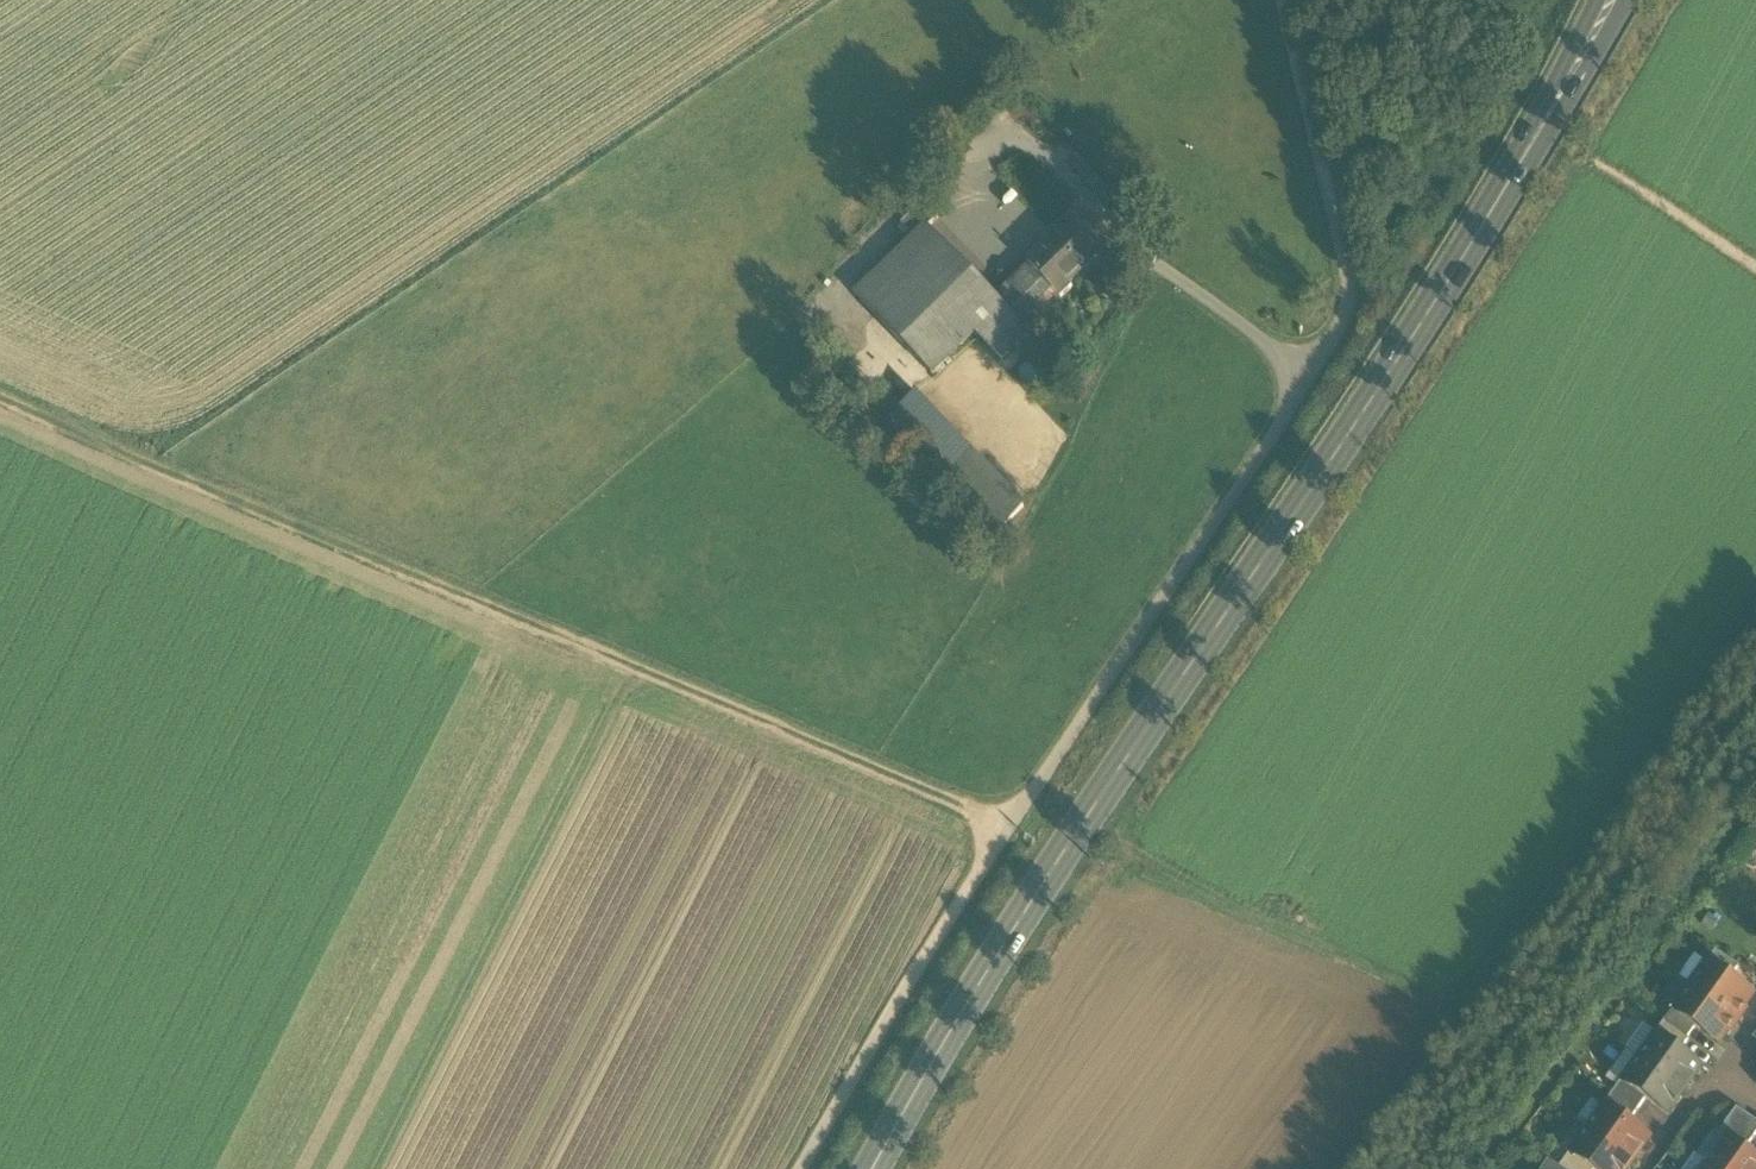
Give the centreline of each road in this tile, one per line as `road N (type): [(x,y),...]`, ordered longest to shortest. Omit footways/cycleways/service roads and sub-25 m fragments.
road 1 (primary): [(872,1168),(1063,853),(1503,195),(1613,0)]
road 2 (track): [(1014,824),(0,399)]
road 3 (track): [(1014,824),(1309,375)]
road 4 (track): [(797,1168),(1014,824)]
road 5 (track): [(1309,375),(1349,305),(1285,0)]
road 6 (track): [(1755,275),(1592,164)]

